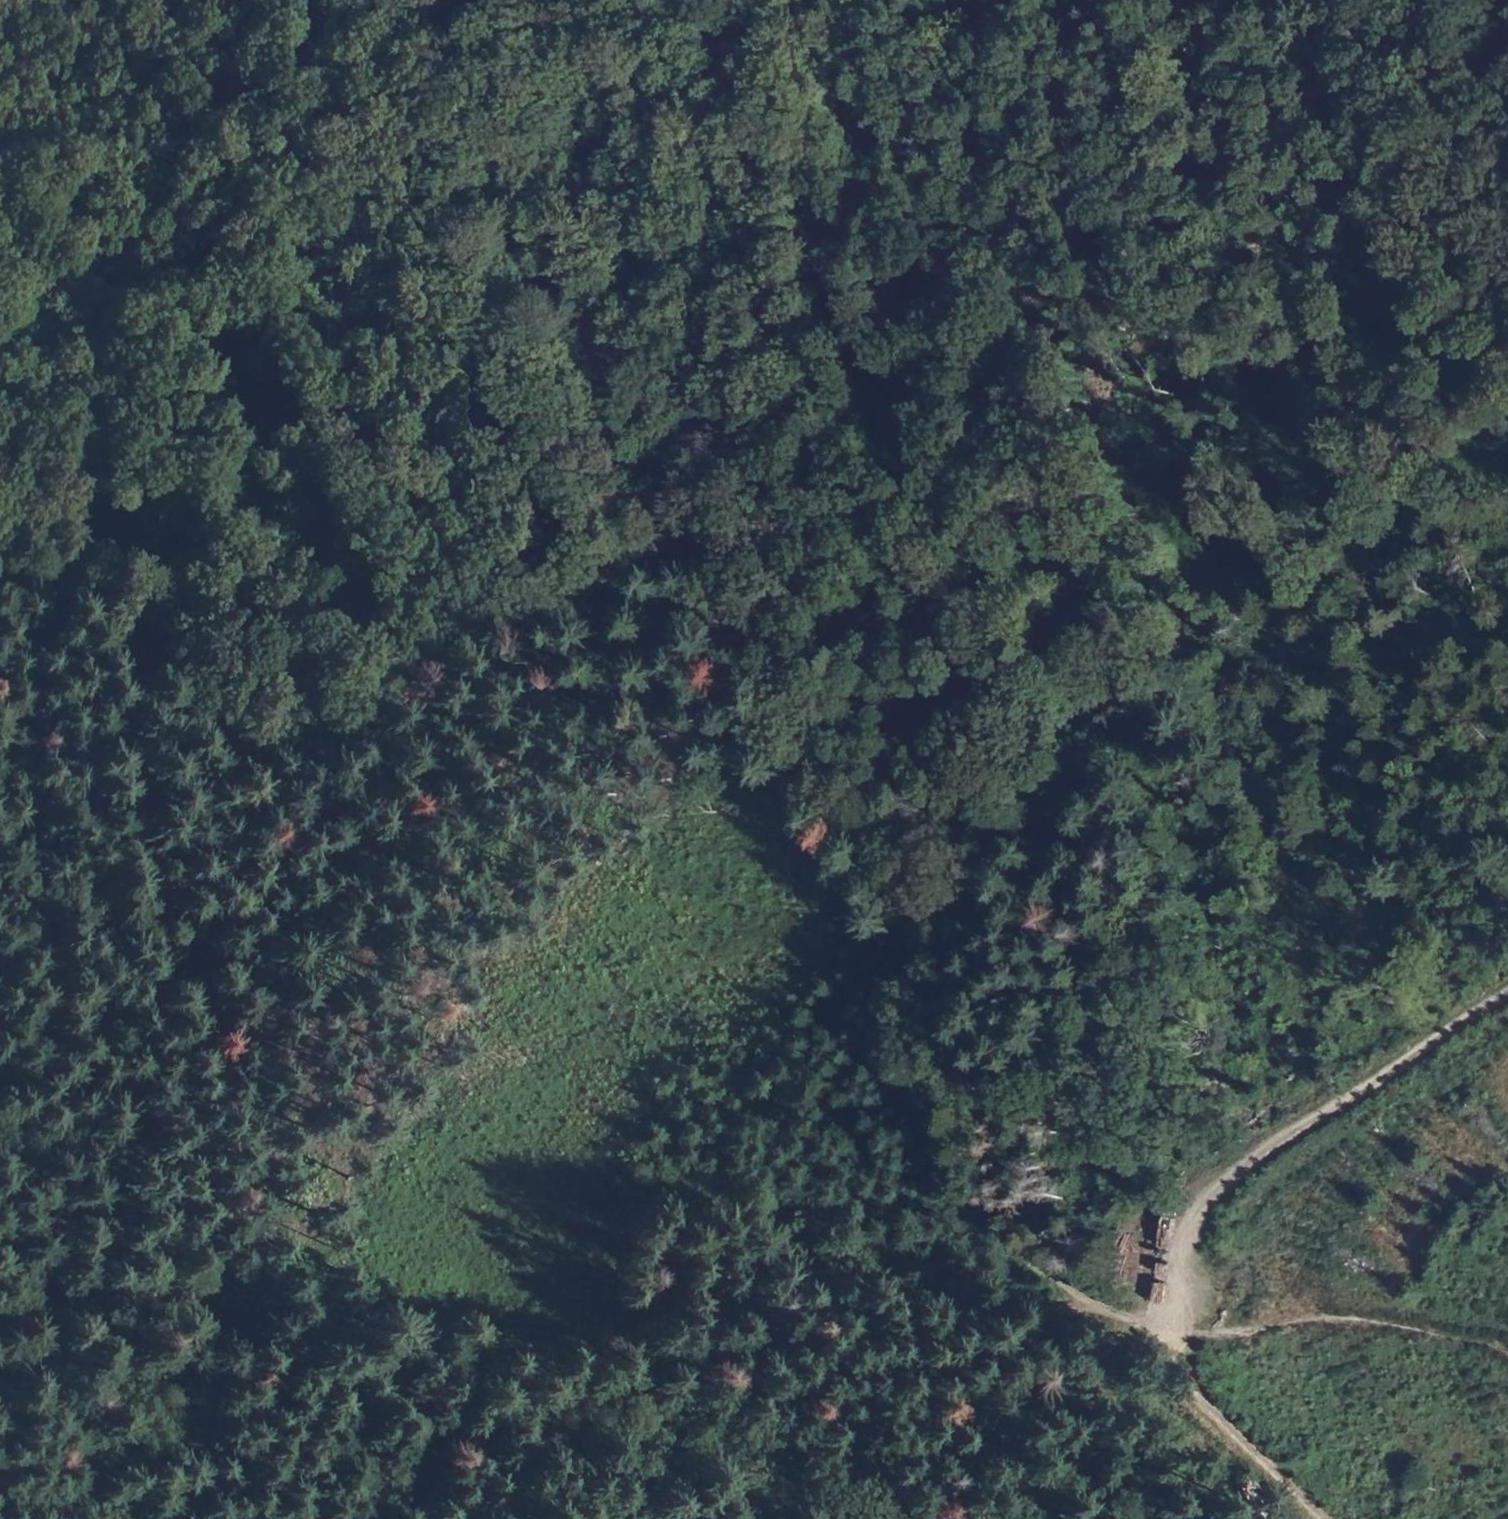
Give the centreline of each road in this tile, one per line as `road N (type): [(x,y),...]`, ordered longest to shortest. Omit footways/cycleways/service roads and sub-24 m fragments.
road 1 (track): [(1153,1340),(1069,1294),(970,1210),(917,1077),(923,918),(1069,716),(1507,362)]
road 2 (track): [(1507,988),(1264,1156),(1204,1210),(1164,1266),(1153,1340)]
road 3 (track): [(1153,1340),(1320,1518)]

